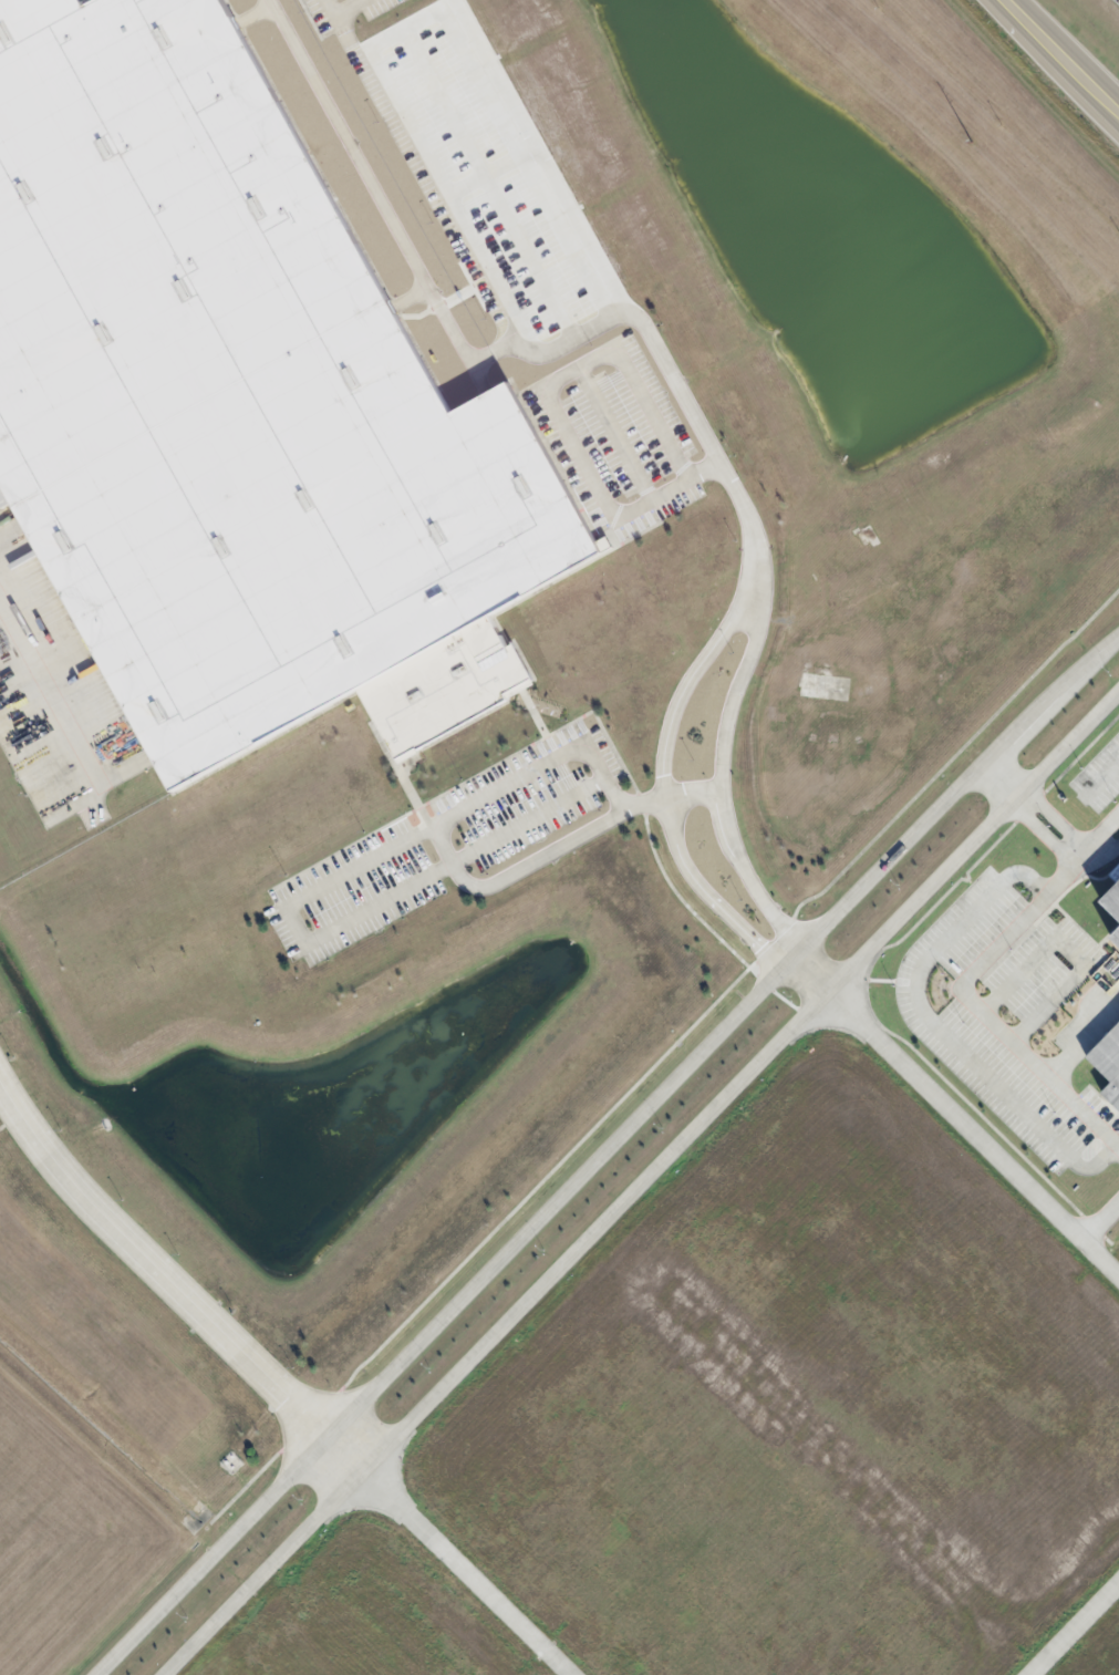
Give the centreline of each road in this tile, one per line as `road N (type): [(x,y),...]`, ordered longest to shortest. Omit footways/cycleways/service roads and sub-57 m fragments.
road 1 (tertiary): [(1118,635),(1017,726),(96,1674)]
road 2 (tertiary): [(165,1674),(1118,691)]
road 3 (trunk): [(1022,18),(1118,113)]

